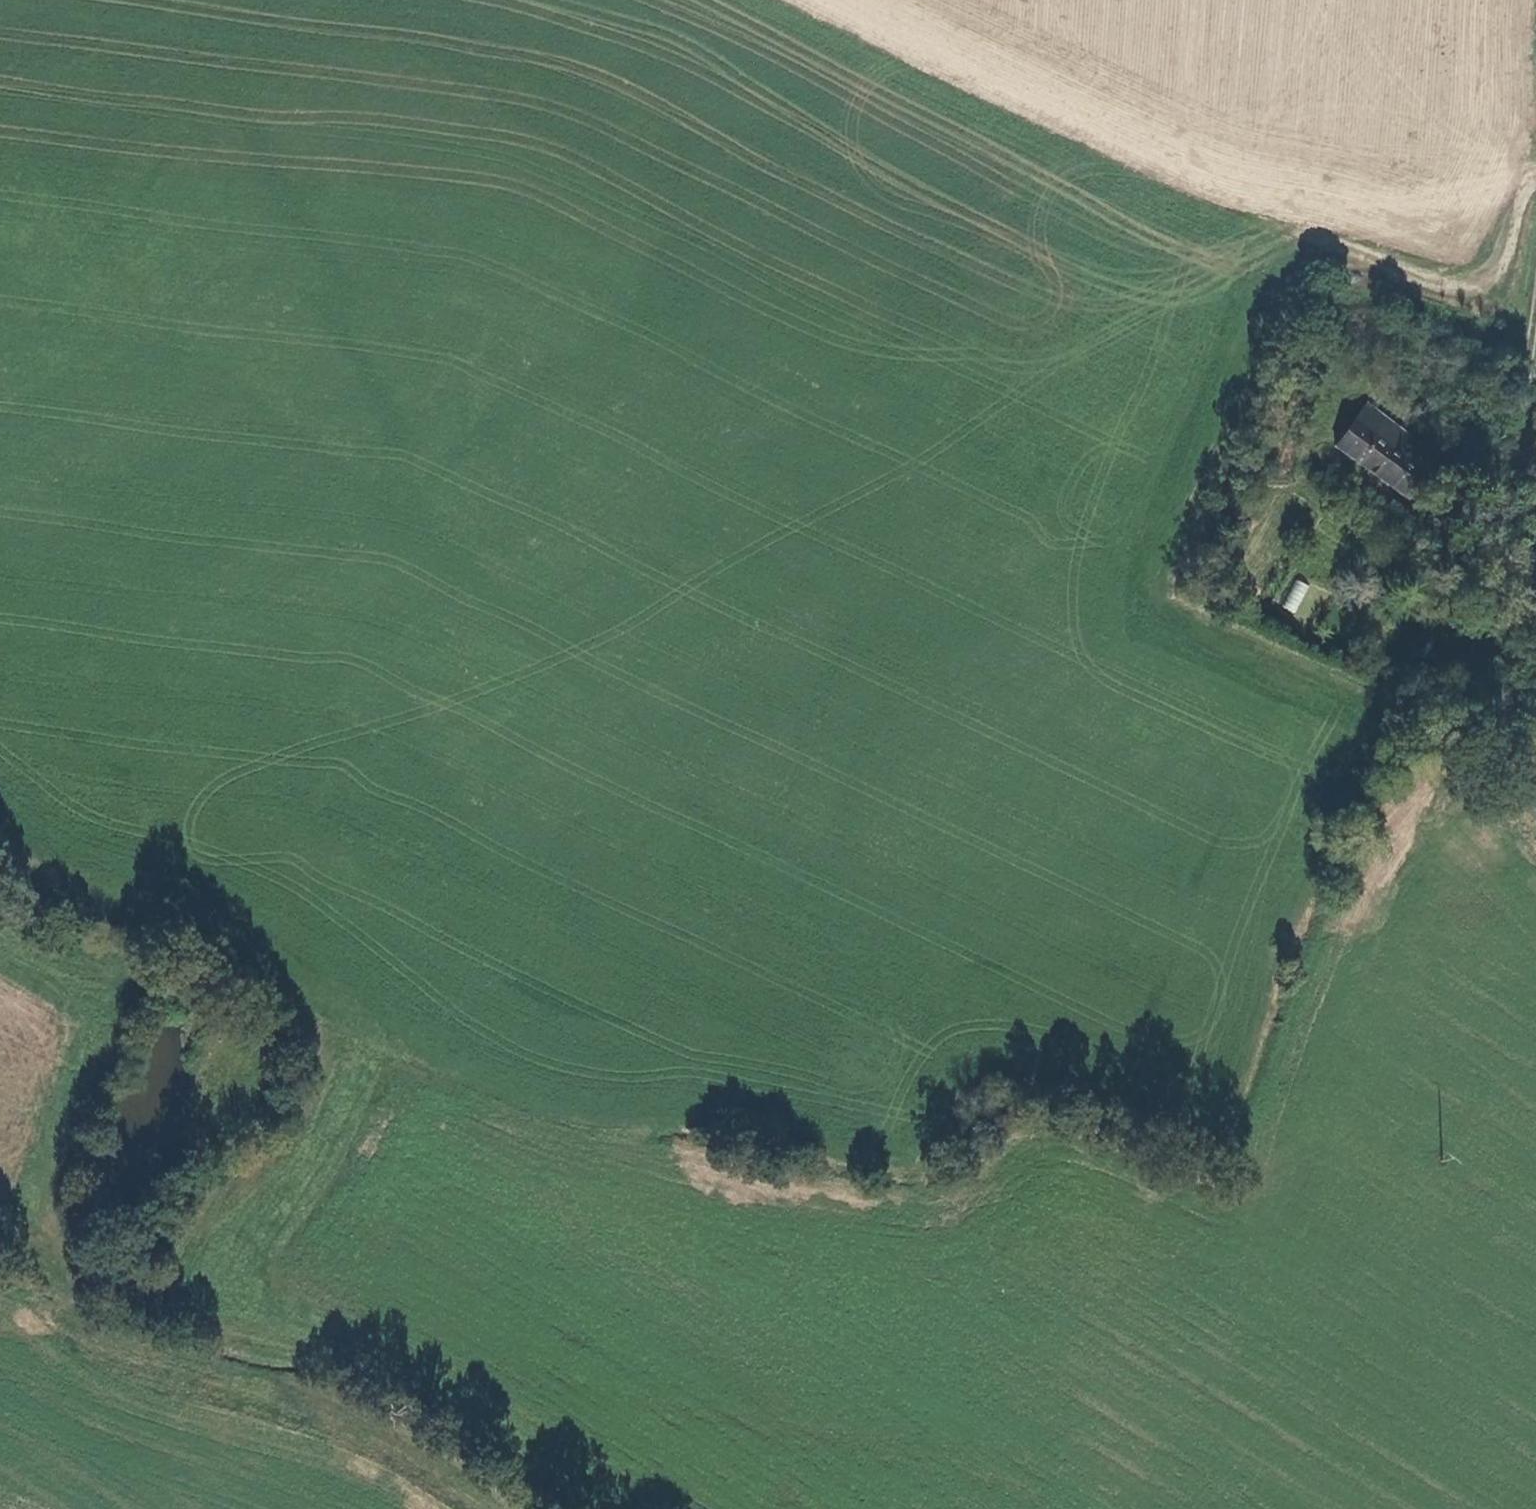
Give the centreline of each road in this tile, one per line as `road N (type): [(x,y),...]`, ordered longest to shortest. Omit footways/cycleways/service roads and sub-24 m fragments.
road 1 (track): [(1535,190),(1521,206),(1501,279),(1479,289),(1429,280),(1306,235),(1283,247)]
road 2 (track): [(160,1314),(0,1237)]

